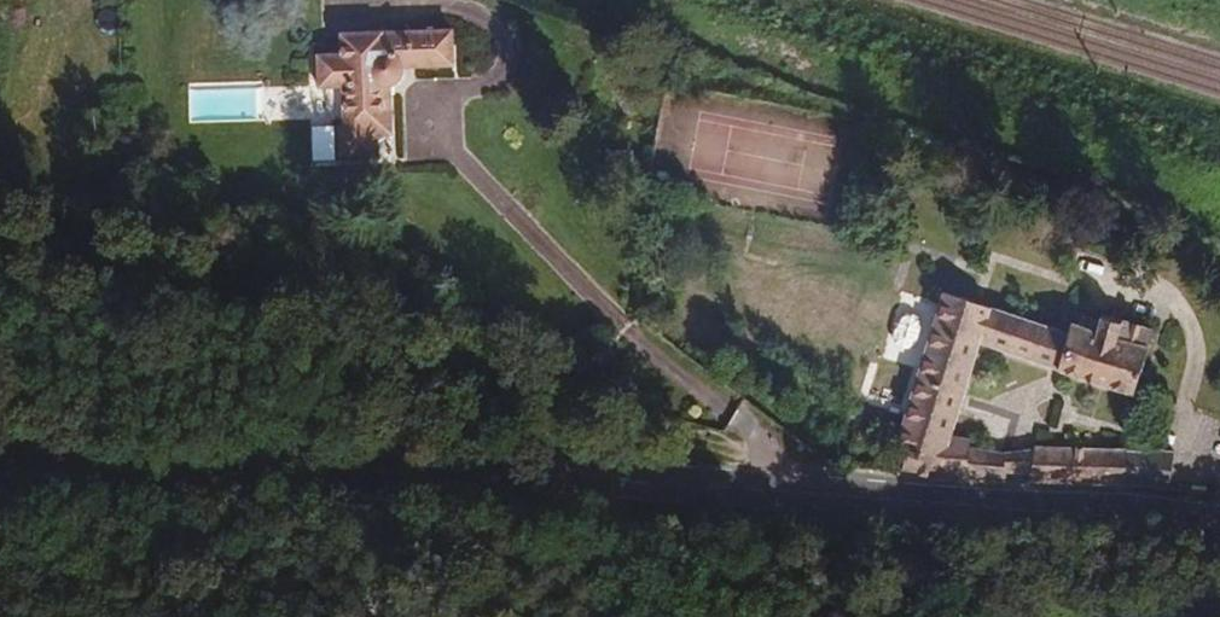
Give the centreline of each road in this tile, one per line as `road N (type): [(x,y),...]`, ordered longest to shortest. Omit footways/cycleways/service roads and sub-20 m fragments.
road 1 (tertiary): [(1219,523),(513,476),(0,477)]
road 2 (track): [(0,227),(772,460)]

